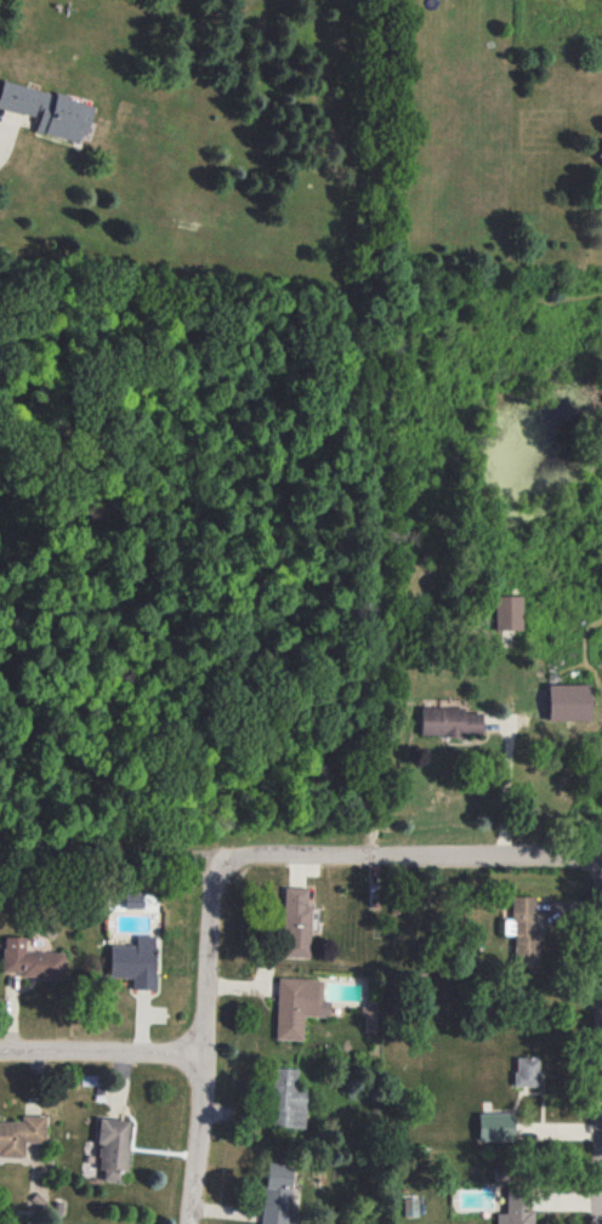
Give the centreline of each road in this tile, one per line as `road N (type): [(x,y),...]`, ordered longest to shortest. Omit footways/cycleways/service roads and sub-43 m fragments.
road 1 (residential): [(211,864),(568,861),(598,869)]
road 2 (residential): [(198,1223),(212,1059),(211,864)]
road 3 (residential): [(0,1057),(212,1059)]

